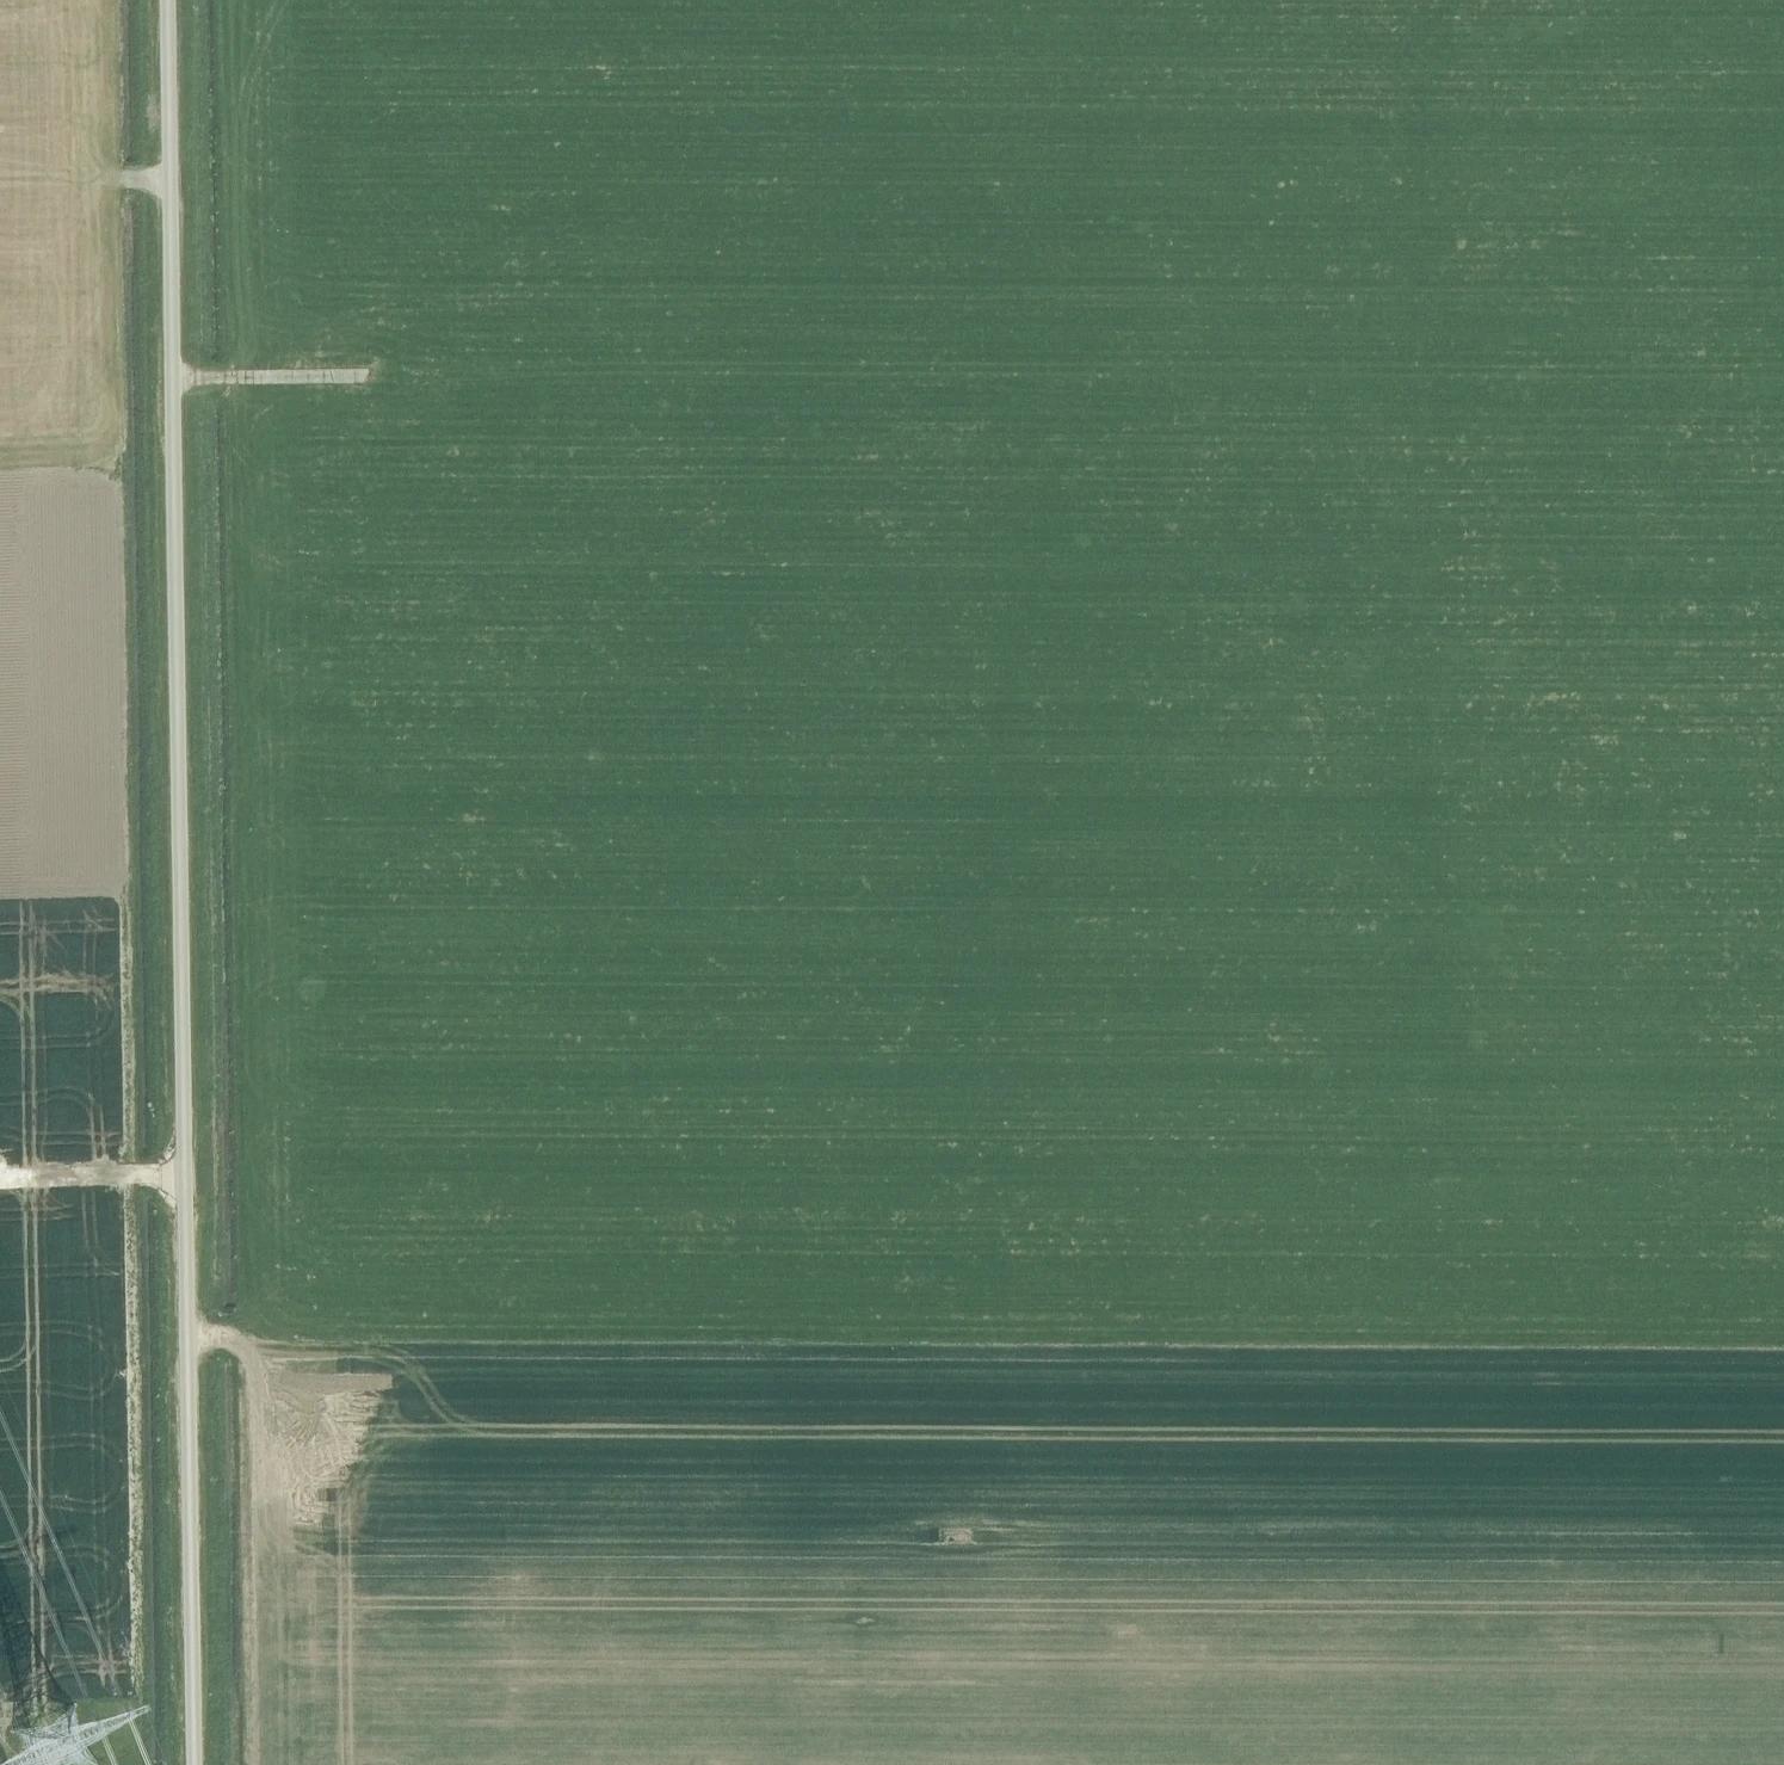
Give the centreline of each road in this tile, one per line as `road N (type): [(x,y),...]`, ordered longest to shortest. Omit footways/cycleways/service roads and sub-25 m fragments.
road 1 (unclassified): [(192,1764),(165,0)]

